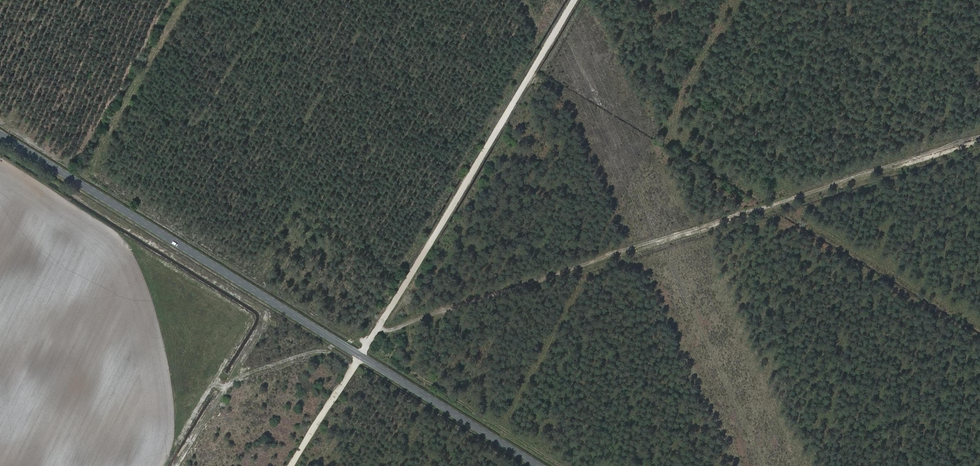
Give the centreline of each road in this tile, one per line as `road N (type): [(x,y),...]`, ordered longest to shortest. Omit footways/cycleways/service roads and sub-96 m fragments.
road 1 (track): [(979,136),(377,329)]
road 2 (secondary): [(0,137),(539,465)]
road 3 (track): [(576,0),(291,465)]

